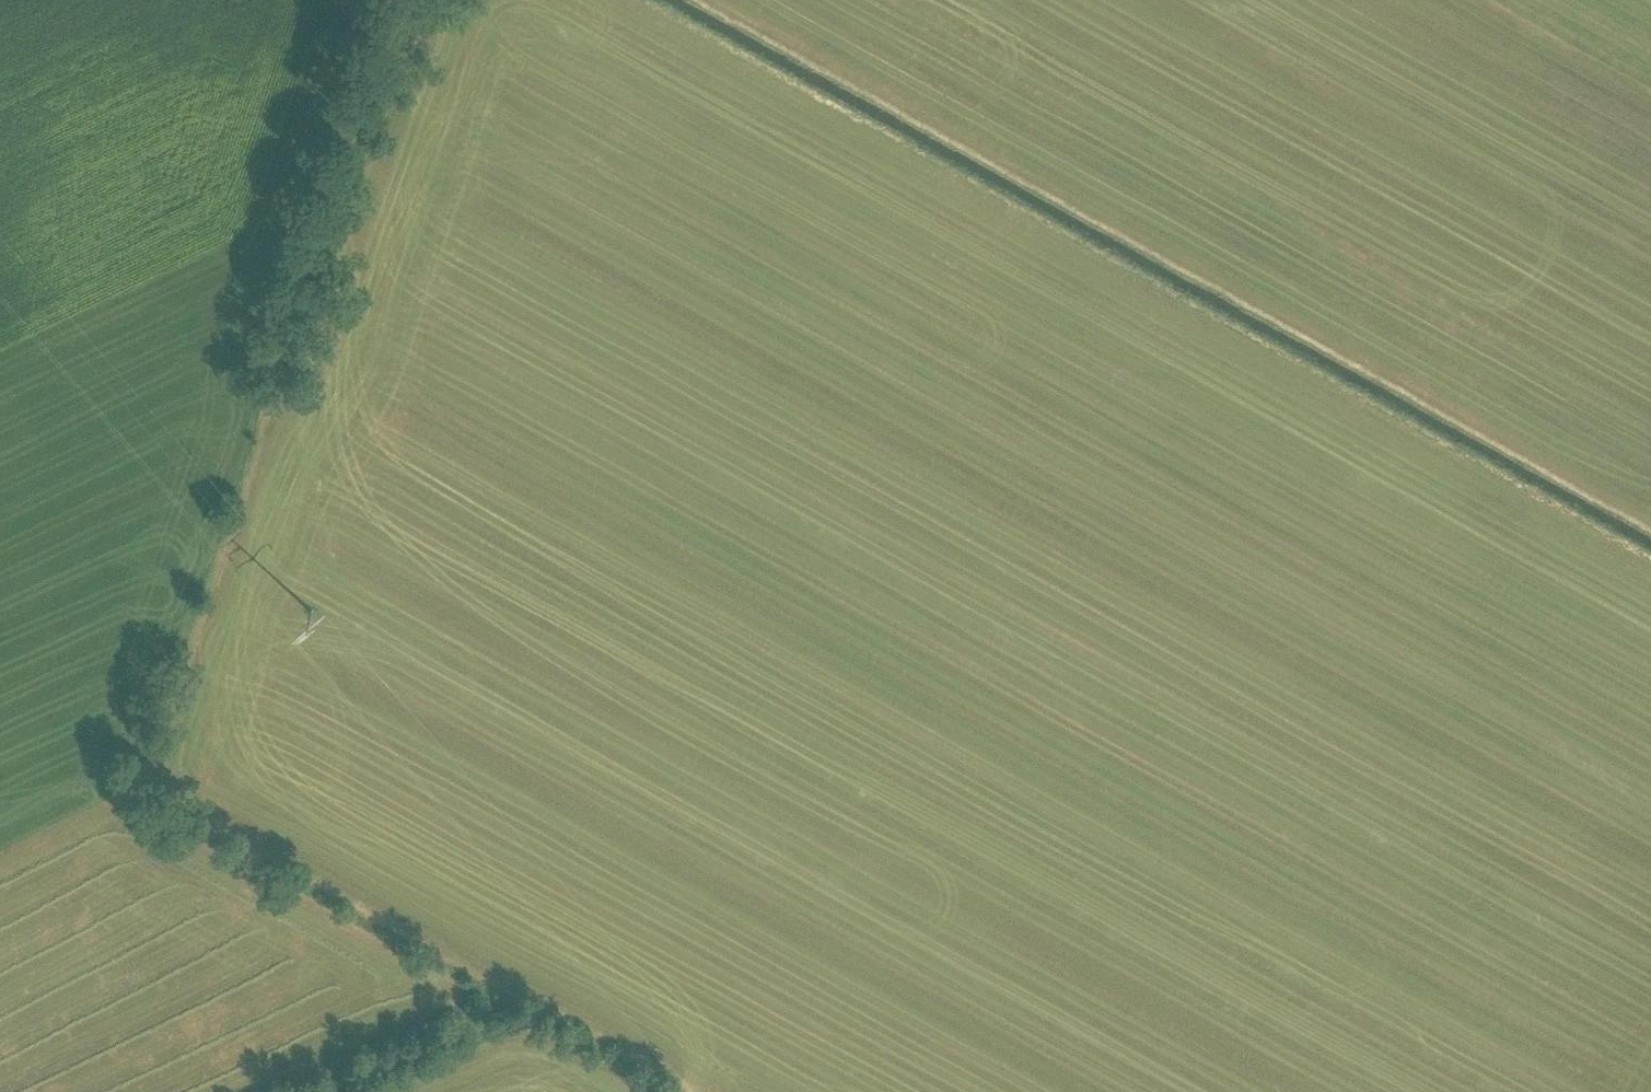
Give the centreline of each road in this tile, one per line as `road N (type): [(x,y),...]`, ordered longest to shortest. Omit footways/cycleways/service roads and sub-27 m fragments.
road 1 (track): [(287,343),(407,0)]

